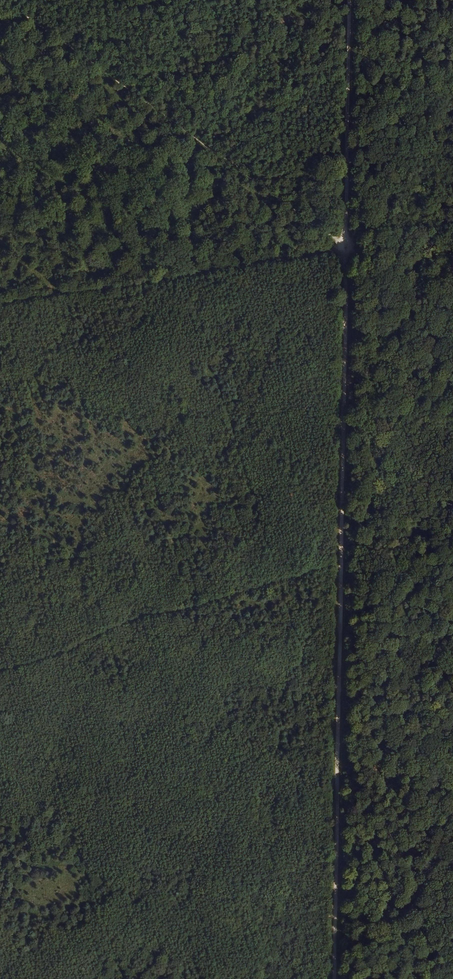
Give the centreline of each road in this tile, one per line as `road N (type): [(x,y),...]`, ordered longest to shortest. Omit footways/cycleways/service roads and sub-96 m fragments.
road 1 (track): [(344,246),(7,0)]
road 2 (track): [(341,608),(334,978)]
road 3 (track): [(344,246),(341,608)]
road 4 (track): [(344,246),(0,302)]
road 5 (track): [(348,0),(344,246)]
road 6 (track): [(452,95),(344,246)]

